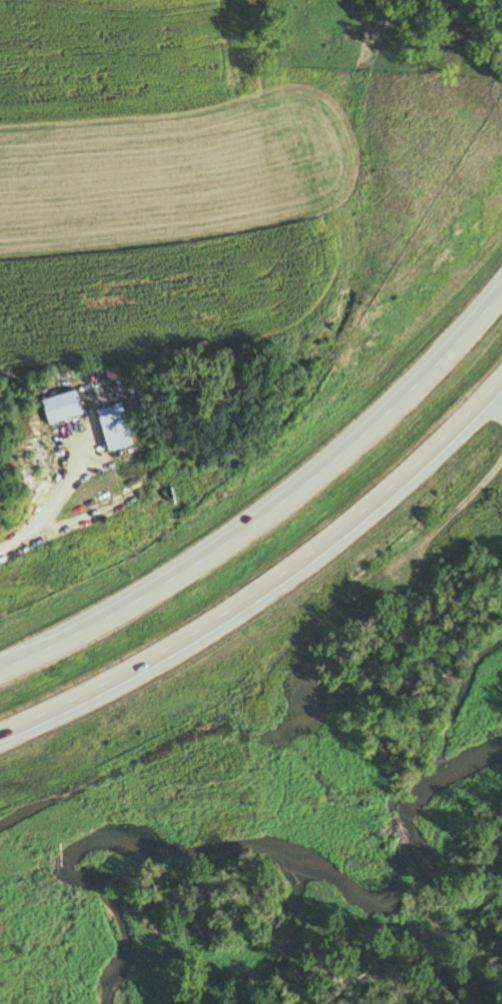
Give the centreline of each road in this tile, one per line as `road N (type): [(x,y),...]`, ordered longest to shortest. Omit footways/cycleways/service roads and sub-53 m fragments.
road 1 (trunk): [(501,290),(356,443),(275,509),(77,636),(0,670)]
road 2 (trunk): [(0,733),(181,646),(313,554),(386,497),(501,381)]
road 3 (track): [(247,716),(313,622),(427,544),(475,490),(501,442)]

